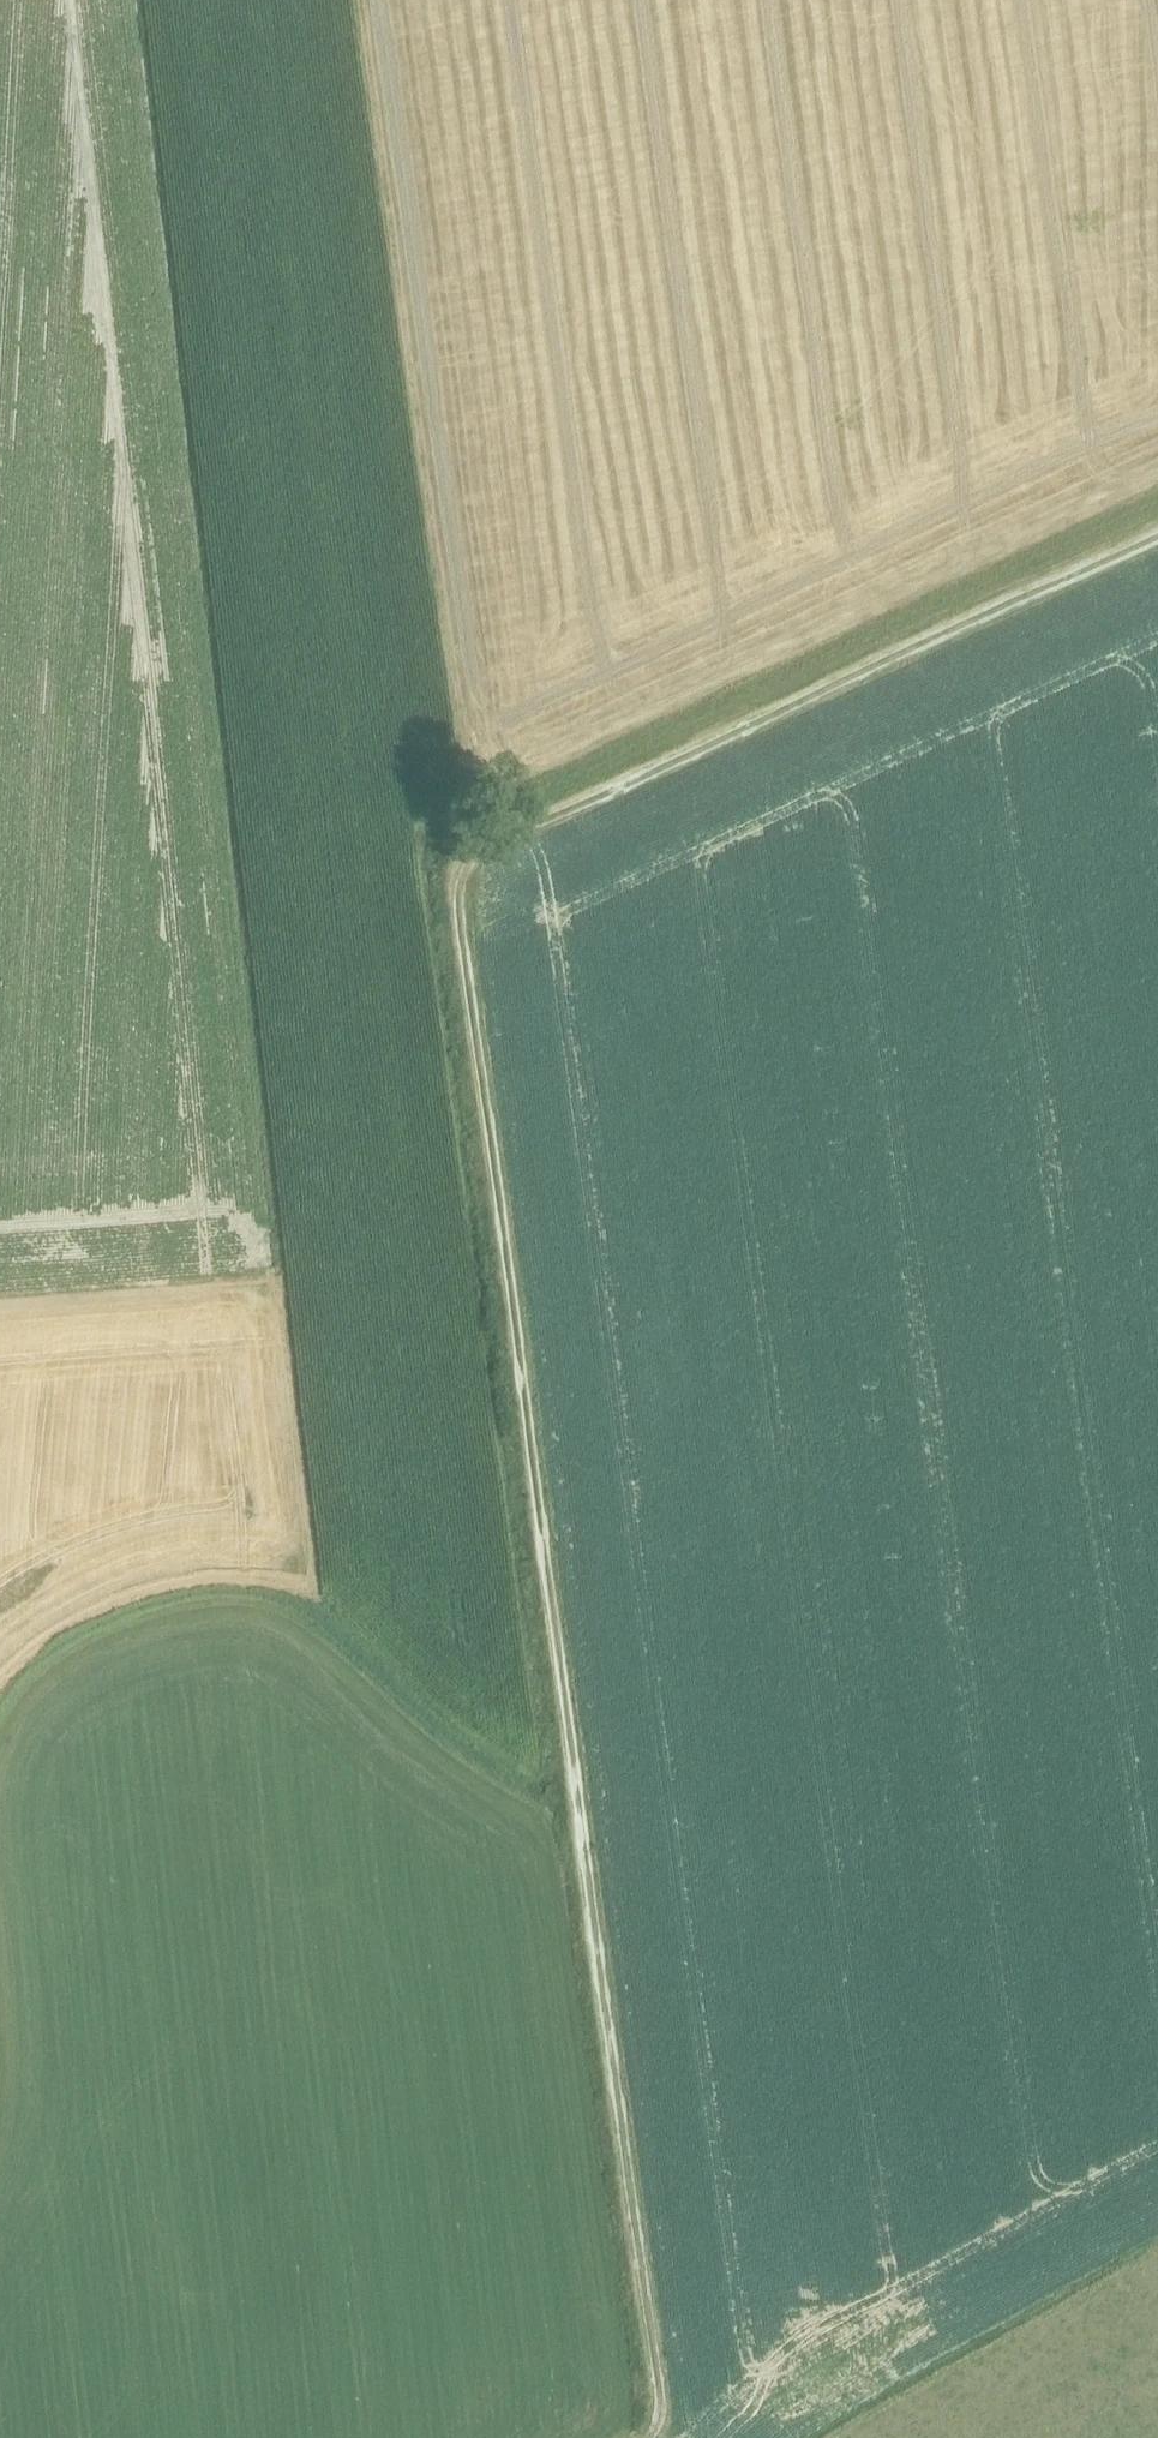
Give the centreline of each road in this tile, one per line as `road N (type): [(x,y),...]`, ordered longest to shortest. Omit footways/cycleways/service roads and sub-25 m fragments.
road 1 (track): [(651,2437),(661,2404),(565,1795),(457,921),(461,871),(494,843),(1157,536)]

